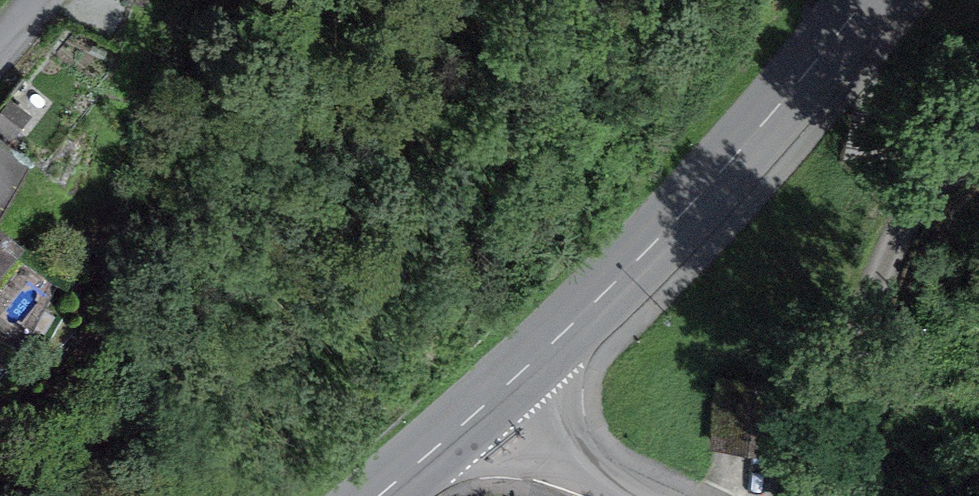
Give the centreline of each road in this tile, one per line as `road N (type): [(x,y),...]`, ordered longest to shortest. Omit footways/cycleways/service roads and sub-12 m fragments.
road 1 (secondary): [(497,391),(610,287),(859,0)]
road 2 (residential): [(698,495),(497,391)]
road 3 (secondary): [(373,495),(497,391)]

